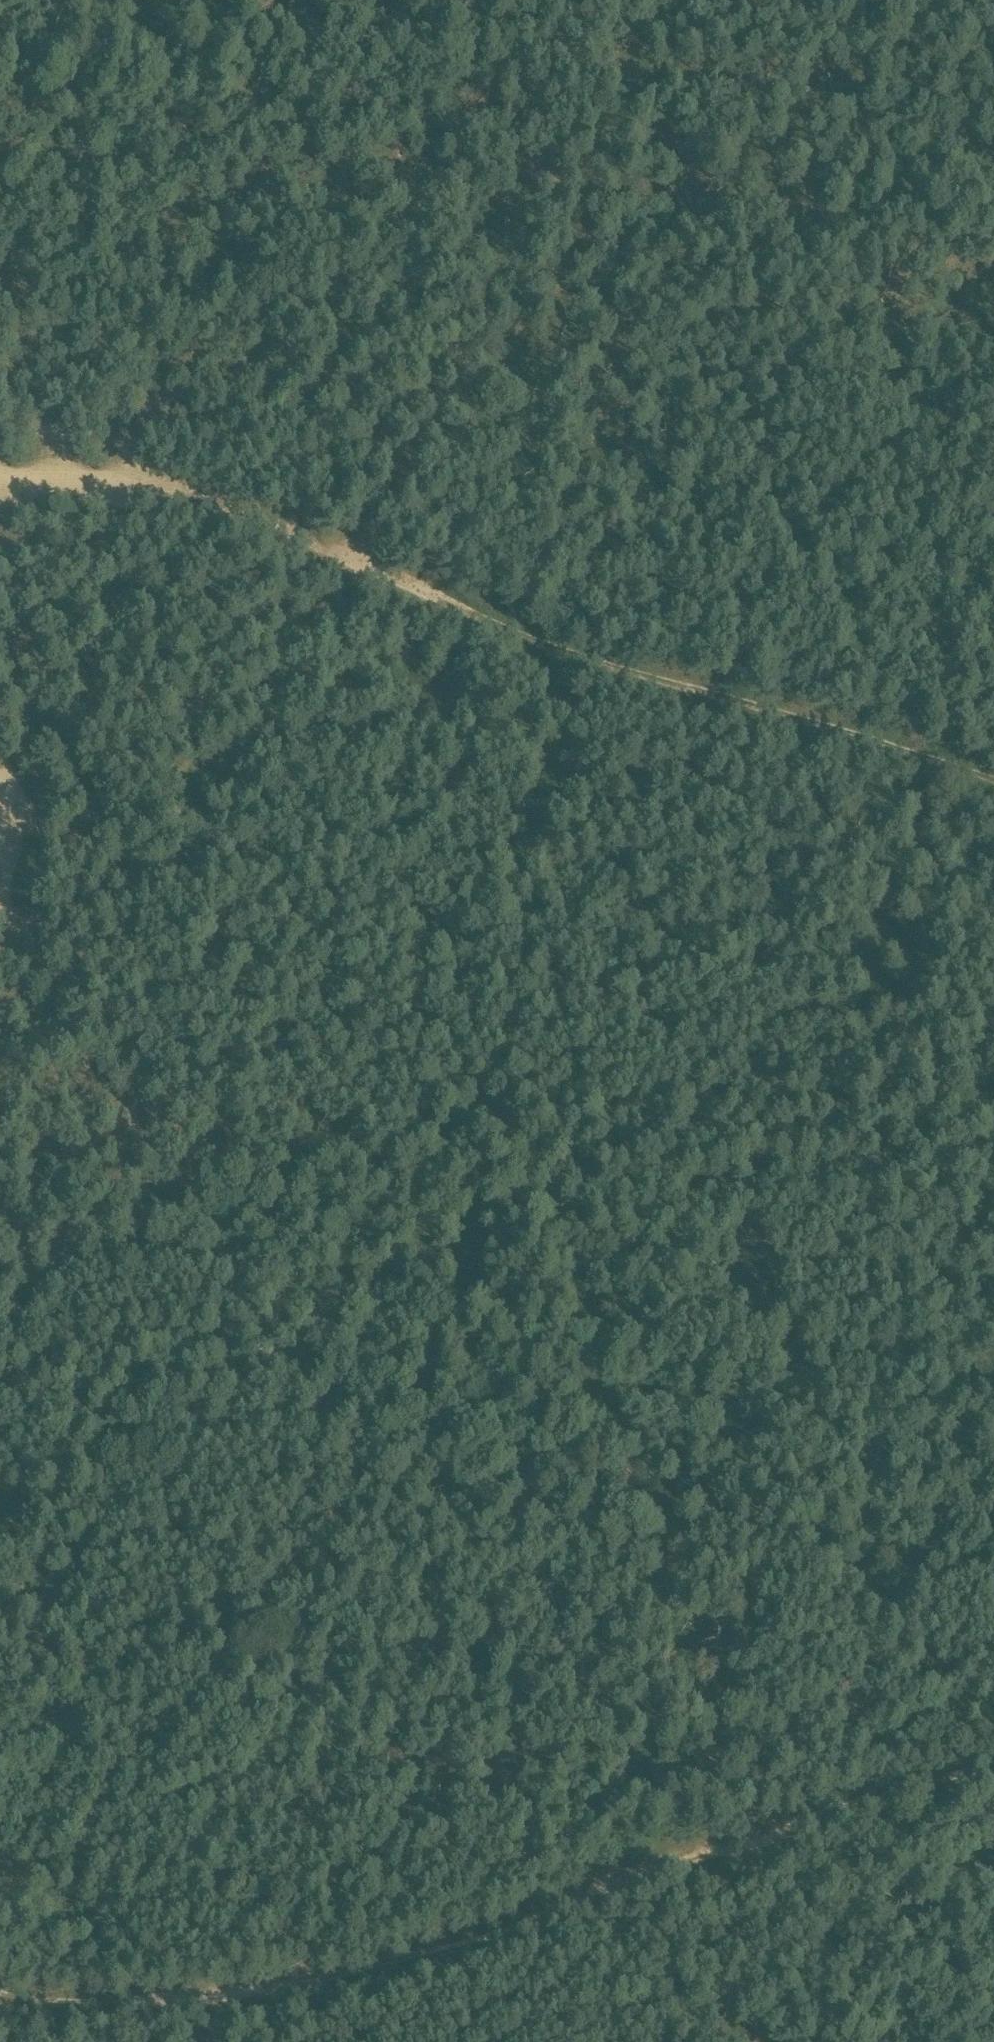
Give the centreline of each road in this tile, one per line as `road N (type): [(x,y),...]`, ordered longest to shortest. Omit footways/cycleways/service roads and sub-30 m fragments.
road 1 (track): [(993,784),(592,660),(238,516),(170,496),(0,473)]
road 2 (track): [(993,1762),(753,1823),(431,1951),(137,2002),(0,1995)]

